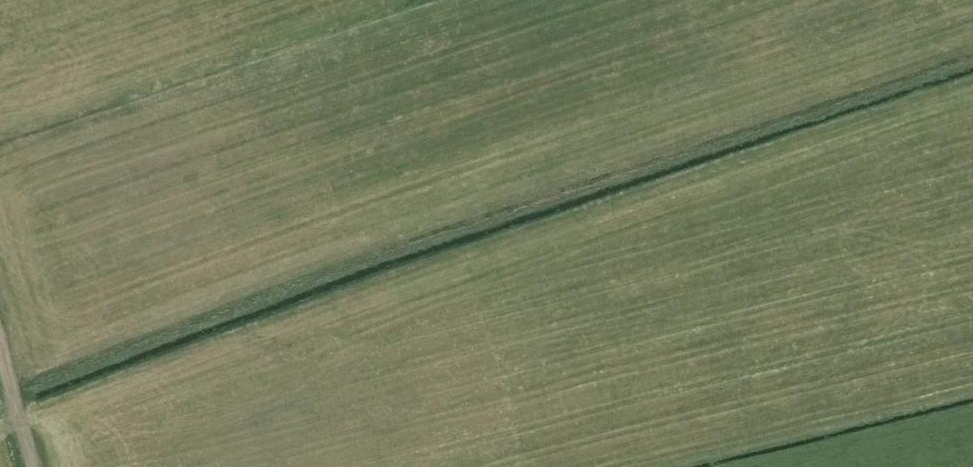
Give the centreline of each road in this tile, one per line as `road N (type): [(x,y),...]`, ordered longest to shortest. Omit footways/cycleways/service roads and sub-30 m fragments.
road 1 (track): [(0,349),(34,466)]

